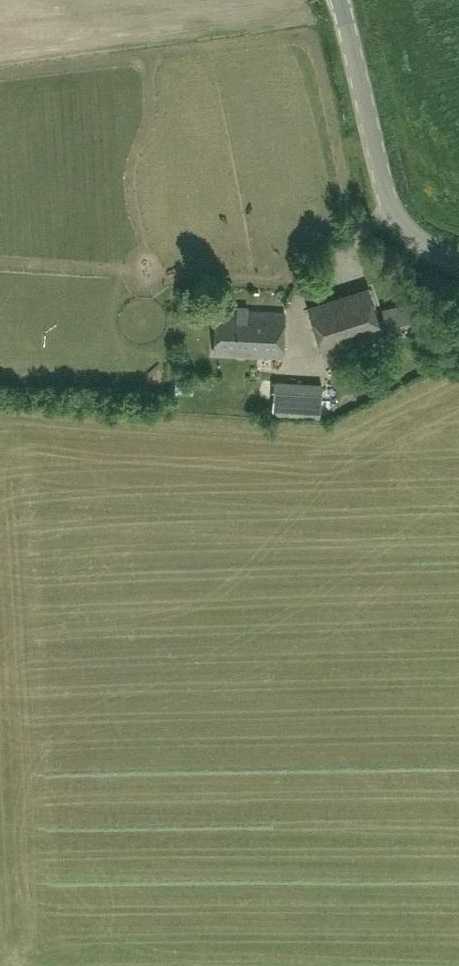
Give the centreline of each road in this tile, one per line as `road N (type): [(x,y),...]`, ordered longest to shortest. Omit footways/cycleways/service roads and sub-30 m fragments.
road 1 (tertiary): [(338,0),(398,219),(423,246),(458,260)]

